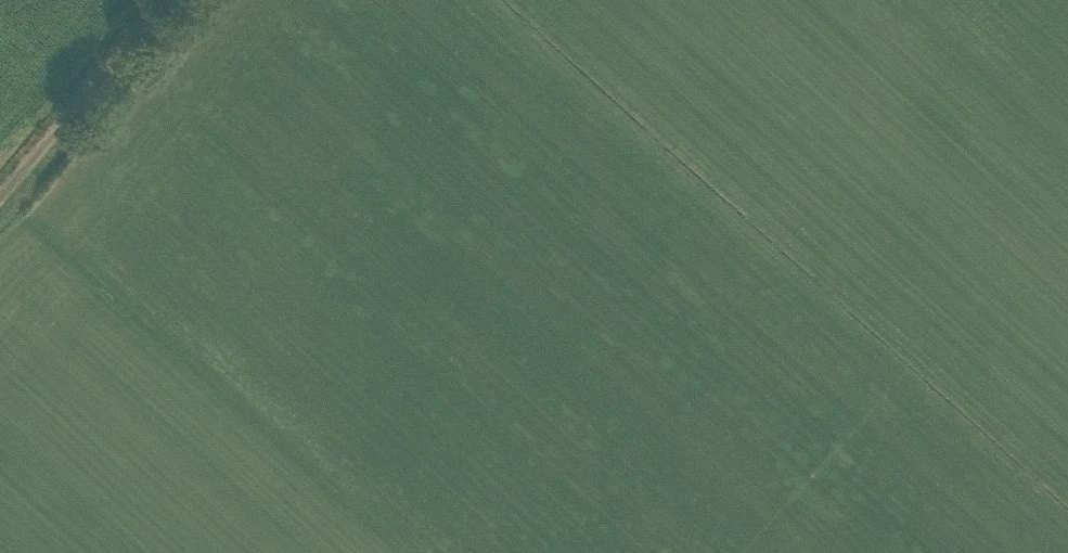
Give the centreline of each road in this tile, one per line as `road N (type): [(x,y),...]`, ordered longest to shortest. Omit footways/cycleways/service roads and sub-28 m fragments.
road 1 (track): [(0,199),(169,0)]

